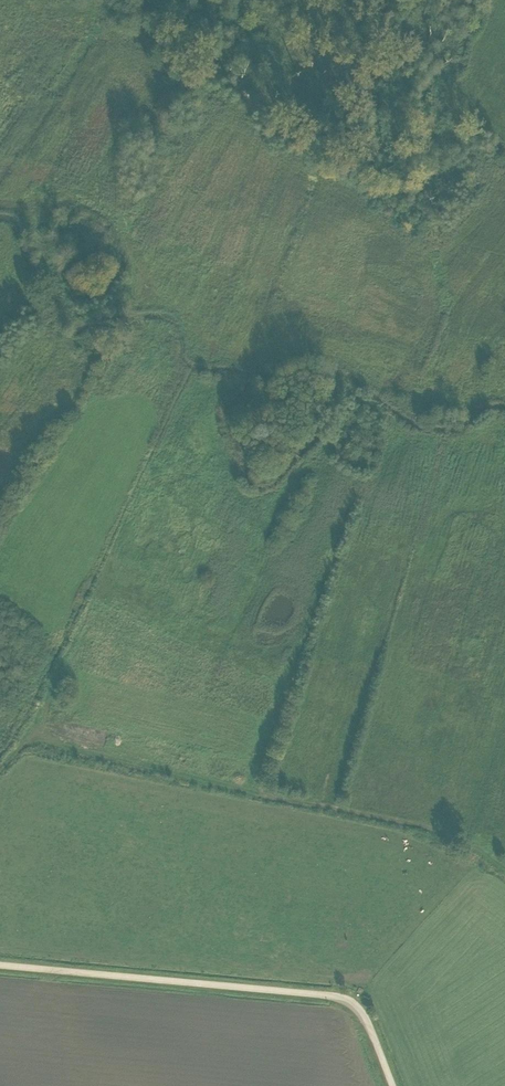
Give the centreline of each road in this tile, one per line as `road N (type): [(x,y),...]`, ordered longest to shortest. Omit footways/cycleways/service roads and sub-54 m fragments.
road 1 (unclassified): [(392,1085),(363,1015),(345,1000),(0,965)]

